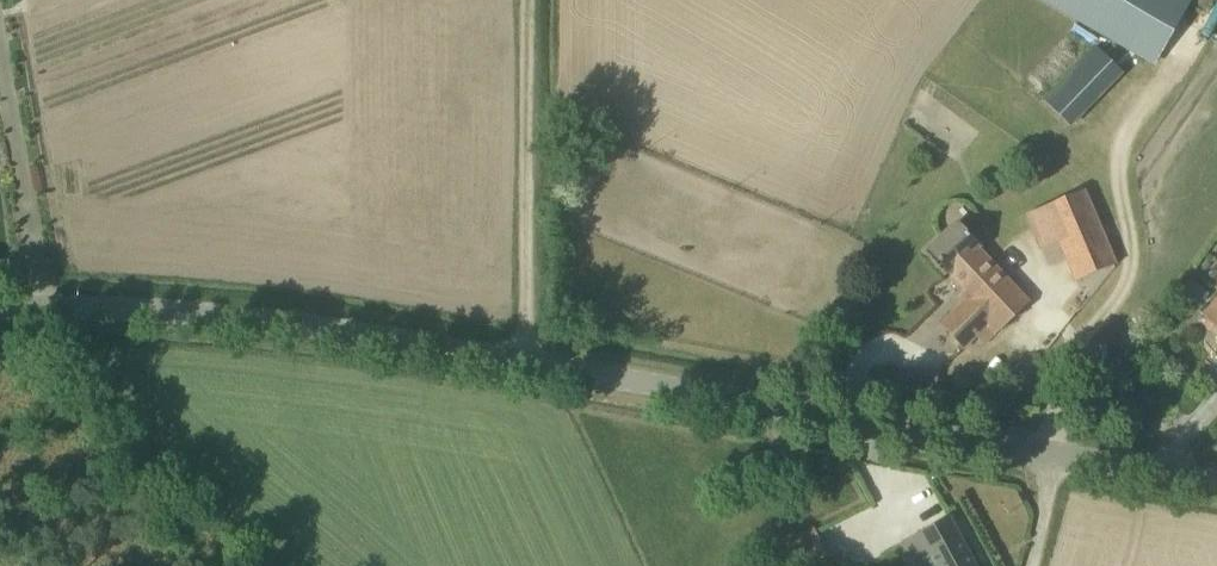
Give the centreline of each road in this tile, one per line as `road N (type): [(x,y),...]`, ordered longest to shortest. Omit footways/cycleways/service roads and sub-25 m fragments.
road 1 (unclassified): [(523,366),(1054,461)]
road 2 (unclassified): [(523,366),(255,312),(0,314)]
road 3 (track): [(523,366),(537,0)]
road 4 (unclassified): [(1216,489),(1054,461)]

